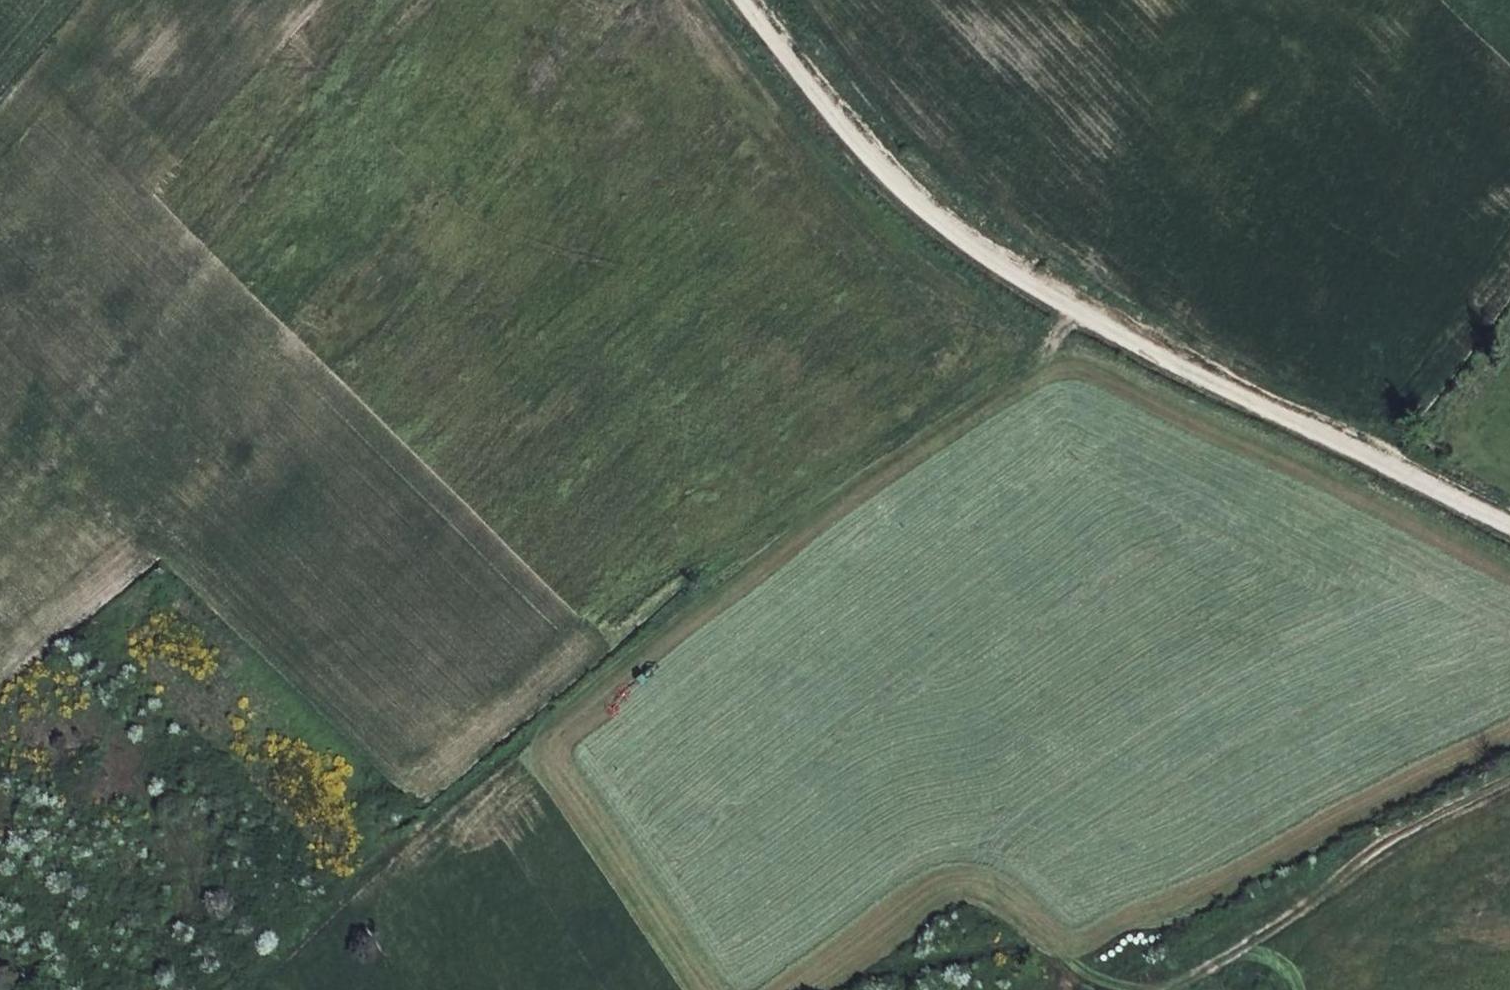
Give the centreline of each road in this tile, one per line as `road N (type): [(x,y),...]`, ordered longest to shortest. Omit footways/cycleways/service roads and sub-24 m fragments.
road 1 (track): [(753,0),(870,155),(937,224),(1044,296),(1509,523)]

